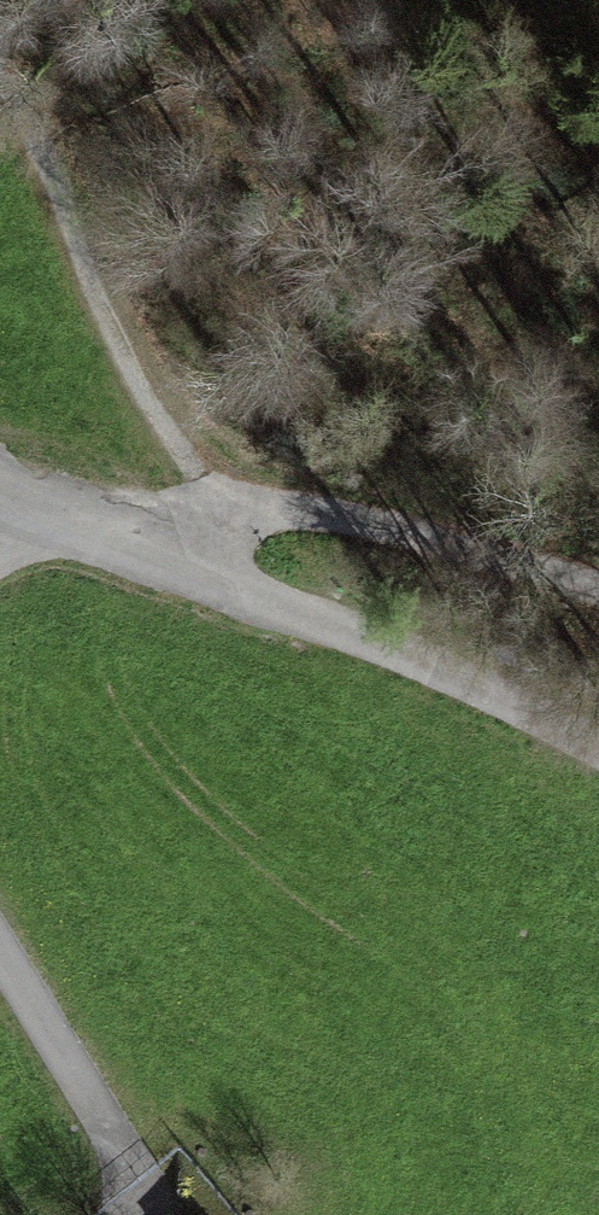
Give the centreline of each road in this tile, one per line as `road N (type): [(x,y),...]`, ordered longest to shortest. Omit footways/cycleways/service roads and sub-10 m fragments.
road 1 (track): [(188,567),(447,664),(598,752)]
road 2 (track): [(598,590),(286,505),(214,521)]
road 3 (track): [(0,944),(140,1177)]
road 4 (track): [(0,510),(14,521),(188,567)]

